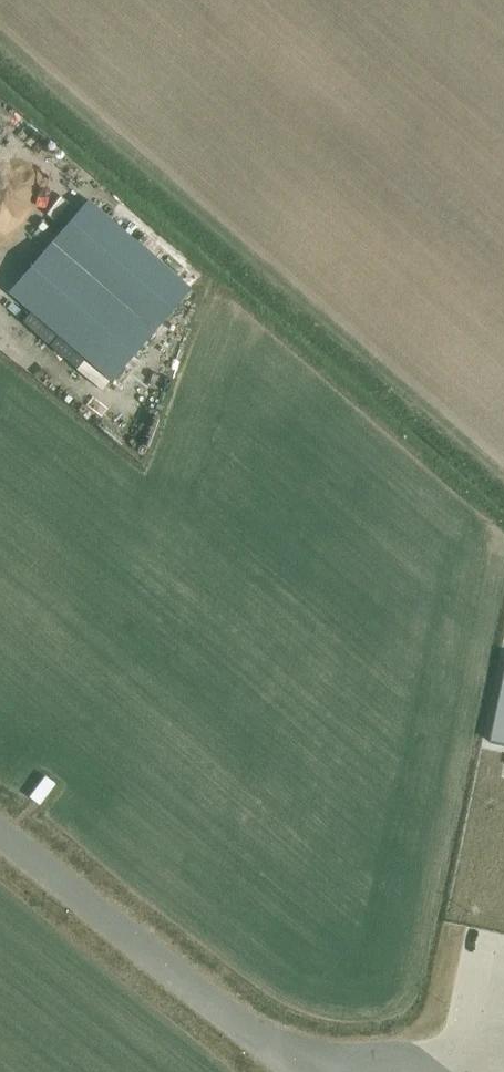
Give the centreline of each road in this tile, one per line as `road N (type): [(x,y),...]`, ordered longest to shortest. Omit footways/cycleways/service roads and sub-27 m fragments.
road 1 (unclassified): [(0,834),(301,1071)]

